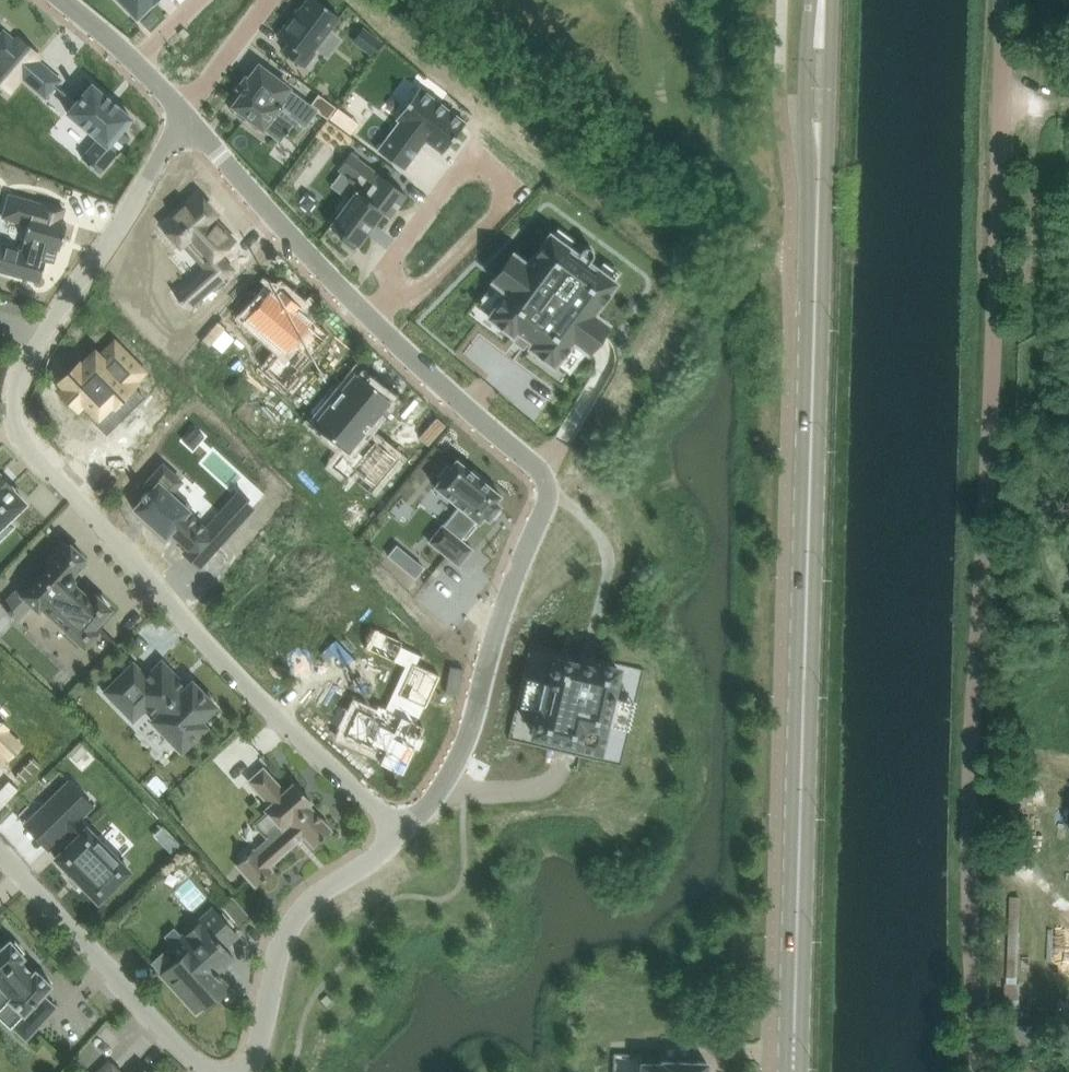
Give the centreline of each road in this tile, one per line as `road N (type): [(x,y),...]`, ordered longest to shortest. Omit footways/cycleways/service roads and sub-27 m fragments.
road 1 (residential): [(400,838),(170,610),(16,432),(11,401),(28,355),(181,123)]
road 2 (secondary): [(797,1071),(821,166)]
road 3 (unclassified): [(983,1071),(971,742),(991,439)]
road 4 (residential): [(392,342),(525,462),(542,485),(544,507),(455,772),(400,838)]
road 5 (residential): [(357,305),(474,143),(530,191),(392,342)]
road 6 (residential): [(221,1071),(157,1018),(0,851)]
road 7 (residential): [(400,838),(292,927),(253,1071)]
road 8 (residential): [(181,123),(357,305)]
road 9 (secondary): [(815,0),(808,112),(821,166)]
road 10 (secondary): [(821,166),(830,117),(829,0)]
road 11 (residential): [(270,0),(181,123)]

